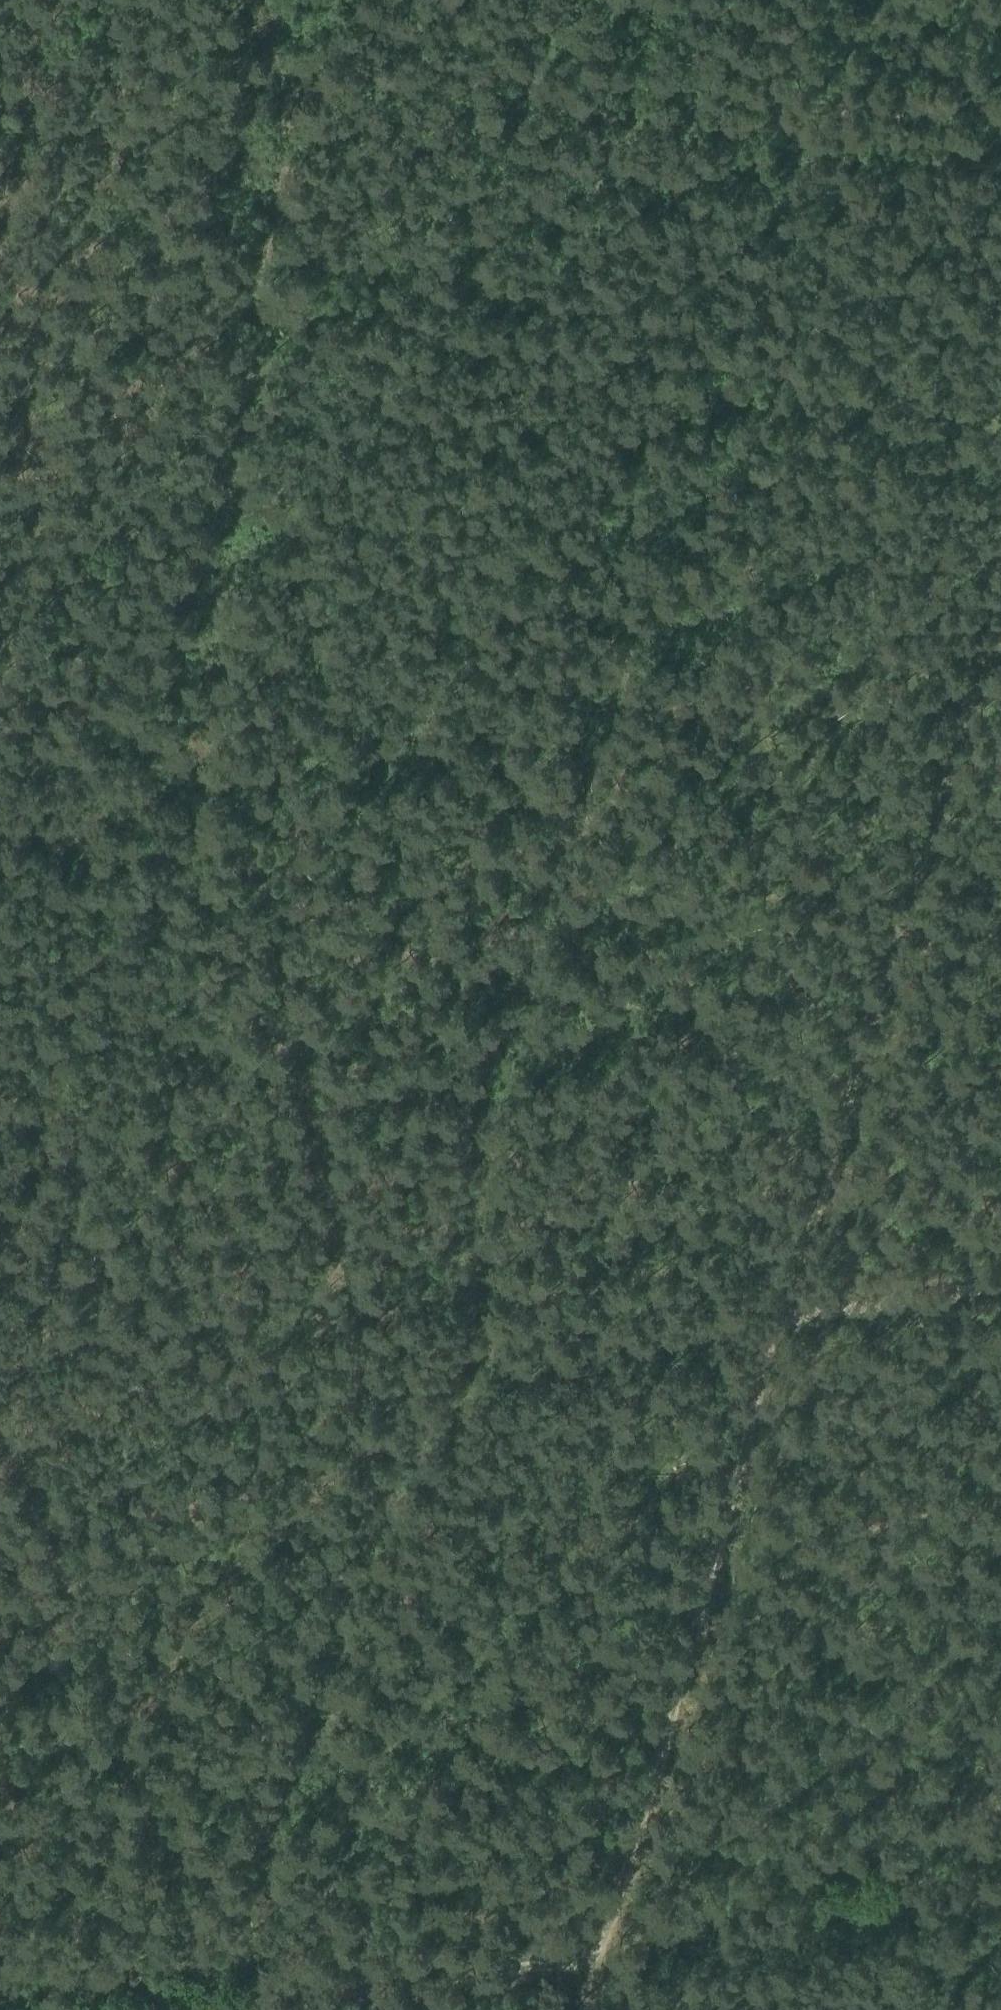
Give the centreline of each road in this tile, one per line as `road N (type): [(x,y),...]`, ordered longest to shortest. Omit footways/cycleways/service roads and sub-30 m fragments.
road 1 (track): [(1000,648),(987,651),(970,677),(753,1419),(698,1639),(594,1955)]
road 2 (track): [(1000,151),(555,72),(534,0)]
road 3 (track): [(224,2009),(594,1955)]
road 4 (track): [(786,1317),(1000,1291)]

